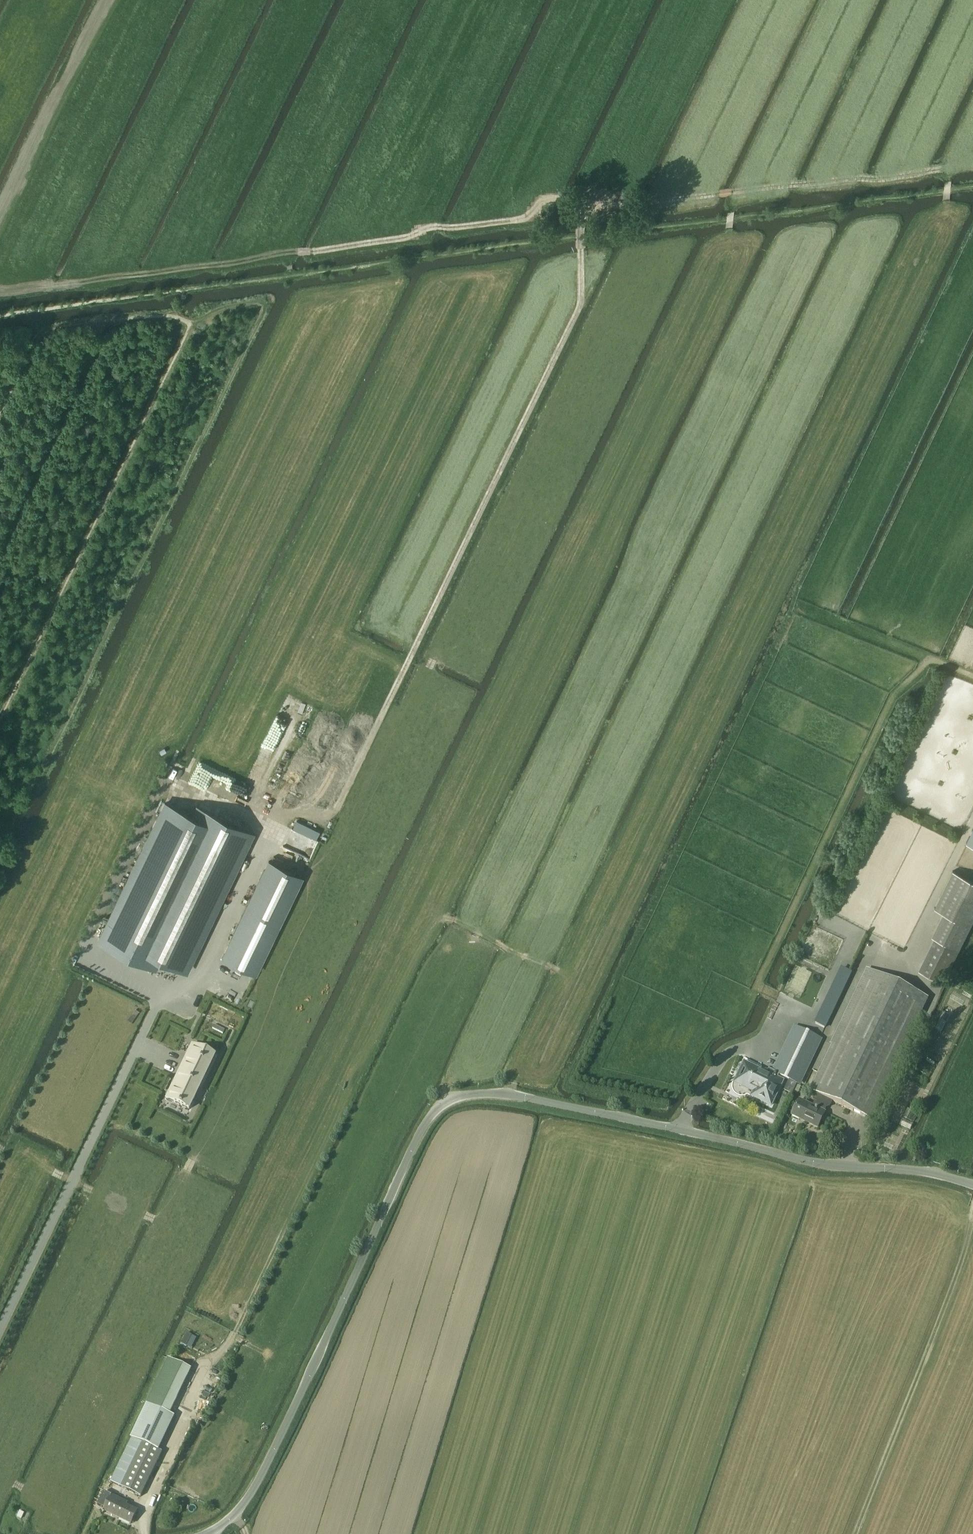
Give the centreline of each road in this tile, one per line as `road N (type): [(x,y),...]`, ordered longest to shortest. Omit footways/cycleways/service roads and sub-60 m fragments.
road 1 (track): [(337,804),(580,309),(577,216),(587,207),(943,170),(946,204)]
road 2 (unclassified): [(206,1533),(252,1492),(408,1157),(446,1102),(507,1095),(824,1167),(931,1172),(972,1184)]
road 3 (track): [(0,293),(523,221),(554,198),(577,216)]

